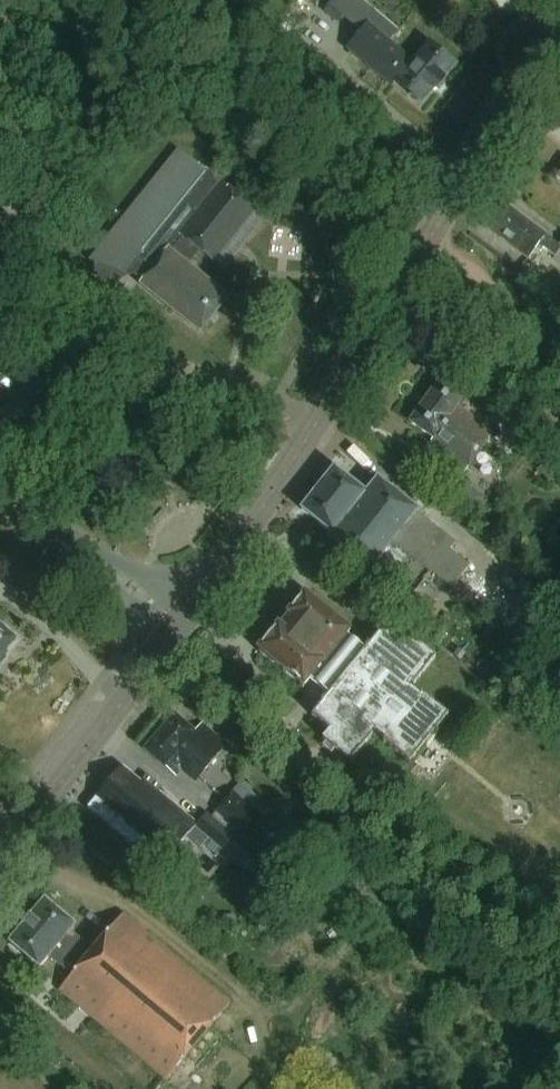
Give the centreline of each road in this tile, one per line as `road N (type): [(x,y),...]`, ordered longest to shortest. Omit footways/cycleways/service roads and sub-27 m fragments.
road 1 (secondary): [(176,622),(315,430),(559,19)]
road 2 (secondary): [(0,860),(176,622)]
road 3 (tertiary): [(176,622),(0,485)]

